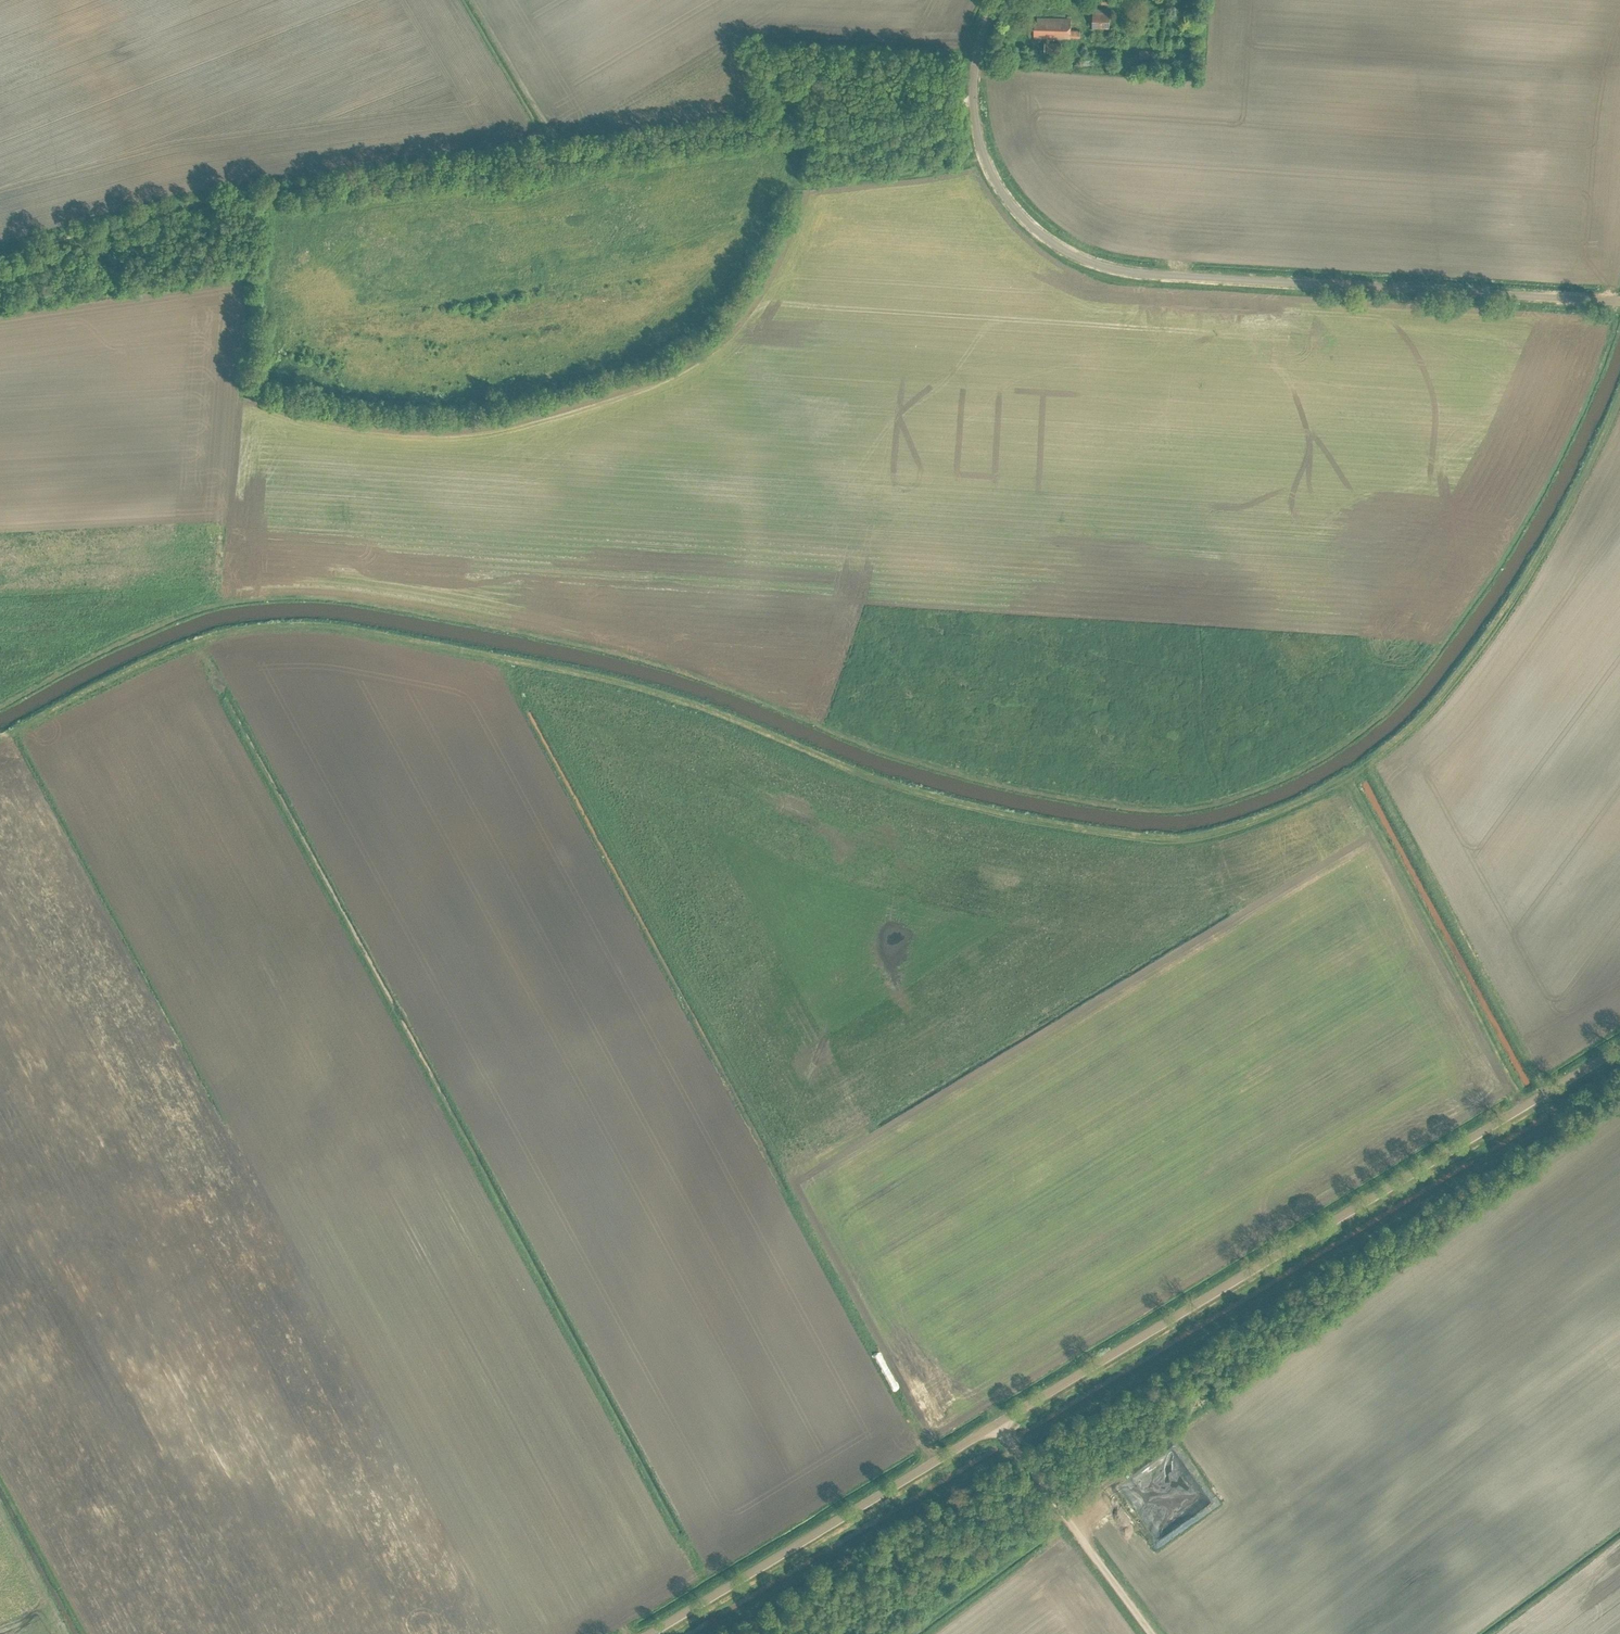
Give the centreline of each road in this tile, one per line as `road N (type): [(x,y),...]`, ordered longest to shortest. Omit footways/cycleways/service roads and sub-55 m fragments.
road 1 (unclassified): [(646,1633),(1619,1048)]
road 2 (unclassified): [(1619,301),(1138,273),(1063,250),(1009,201),(982,145),(974,73),(997,0)]
road 3 (track): [(1155,1633),(999,1422)]

